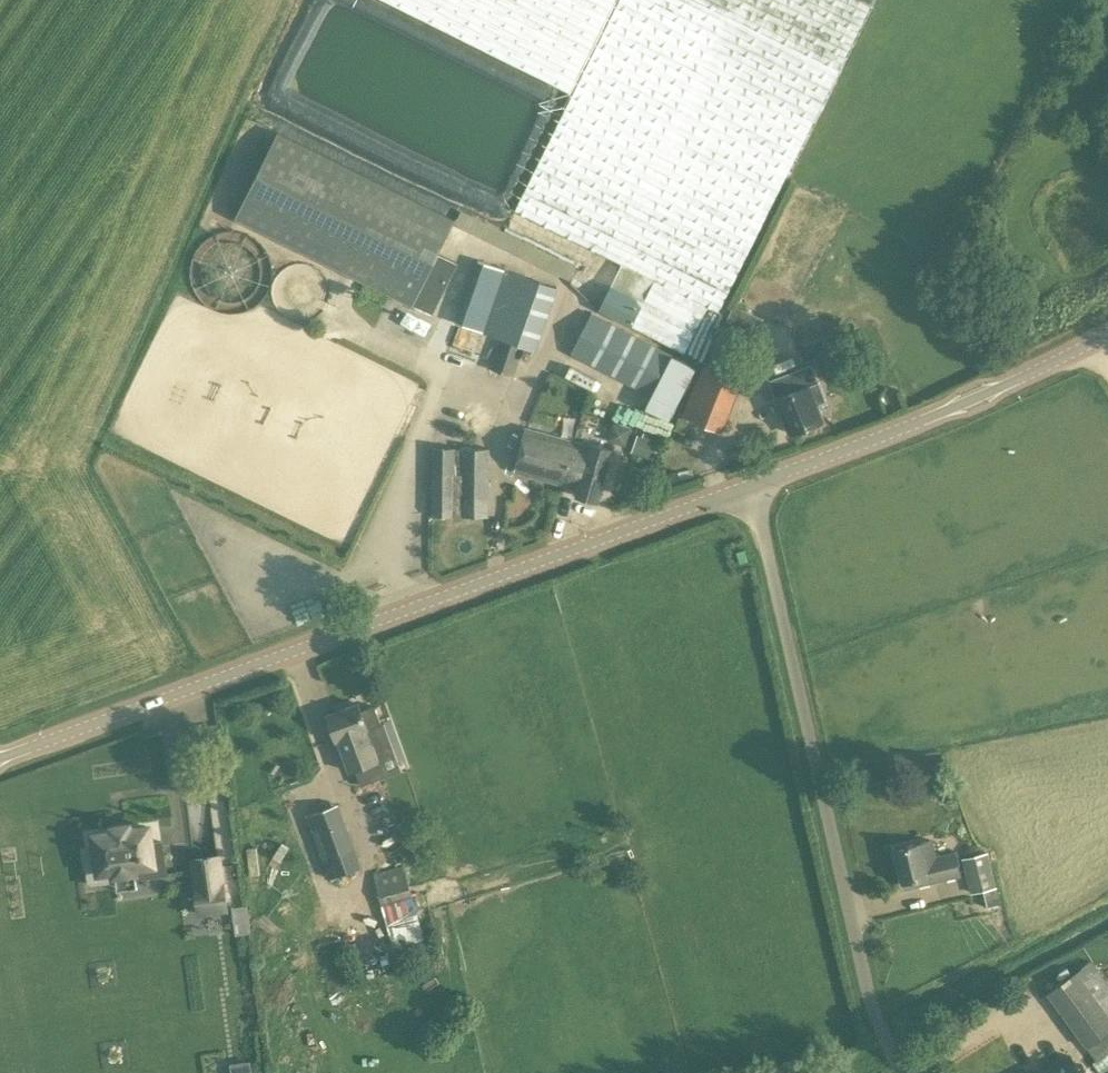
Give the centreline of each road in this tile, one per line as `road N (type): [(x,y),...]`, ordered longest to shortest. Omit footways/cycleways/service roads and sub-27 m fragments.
road 1 (tertiary): [(0,760),(753,494)]
road 2 (unclassified): [(903,1072),(870,999),(753,494)]
road 3 (tertiary): [(753,494),(920,428),(1107,339)]

